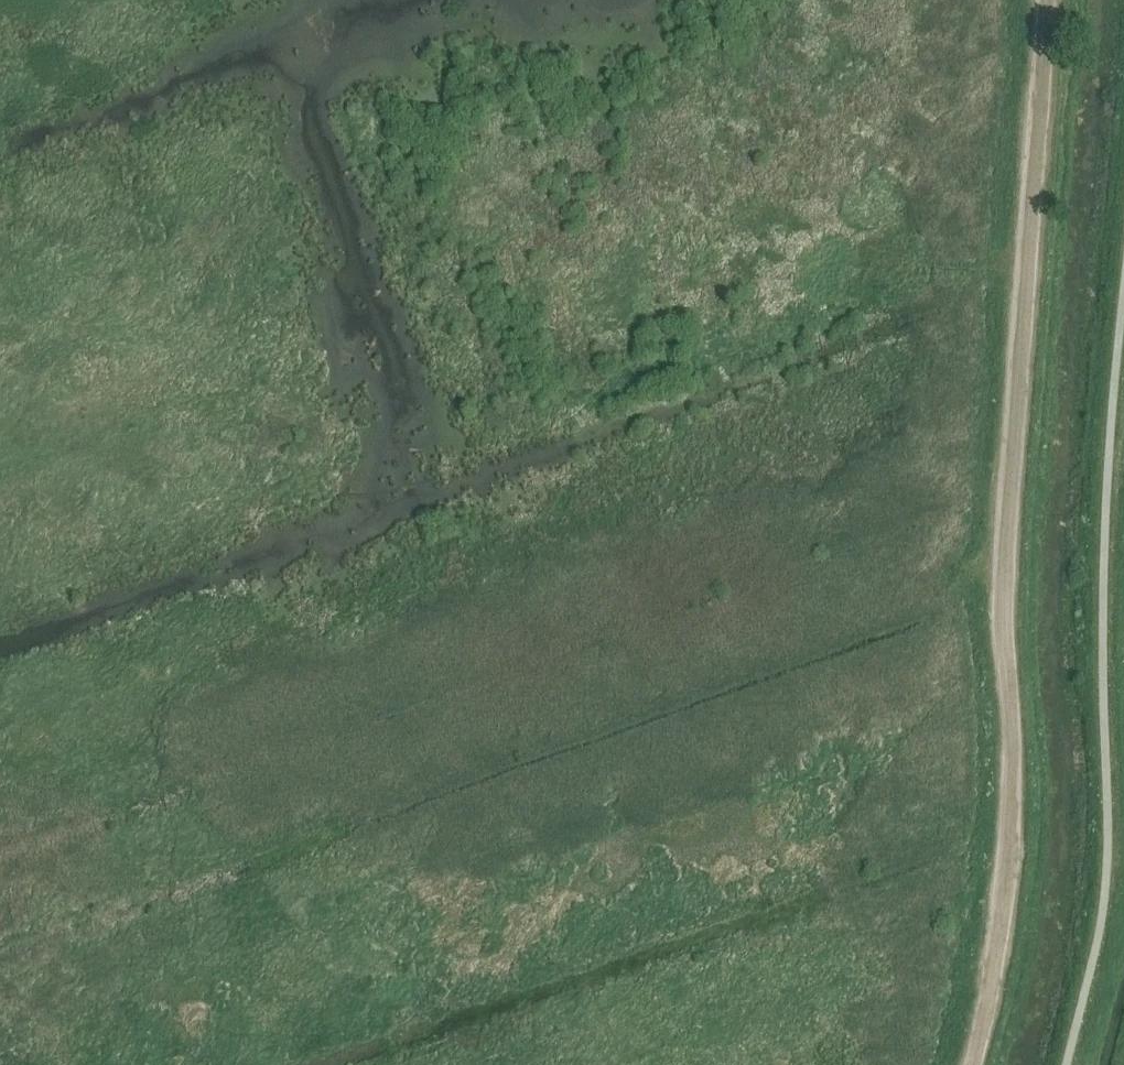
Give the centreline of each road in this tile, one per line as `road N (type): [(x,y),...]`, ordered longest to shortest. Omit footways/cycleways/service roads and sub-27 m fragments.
road 1 (track): [(973,1064),(1012,847),(1008,525),(1049,0)]

